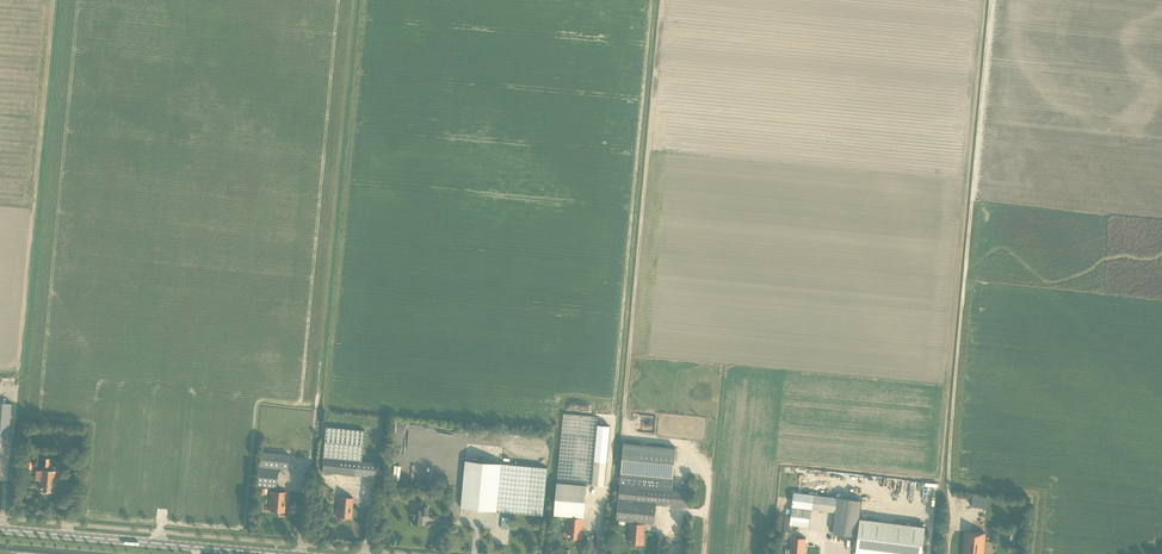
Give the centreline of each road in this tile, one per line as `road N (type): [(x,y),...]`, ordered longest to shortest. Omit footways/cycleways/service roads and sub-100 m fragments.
road 1 (secondary): [(279,553),(0,529)]

